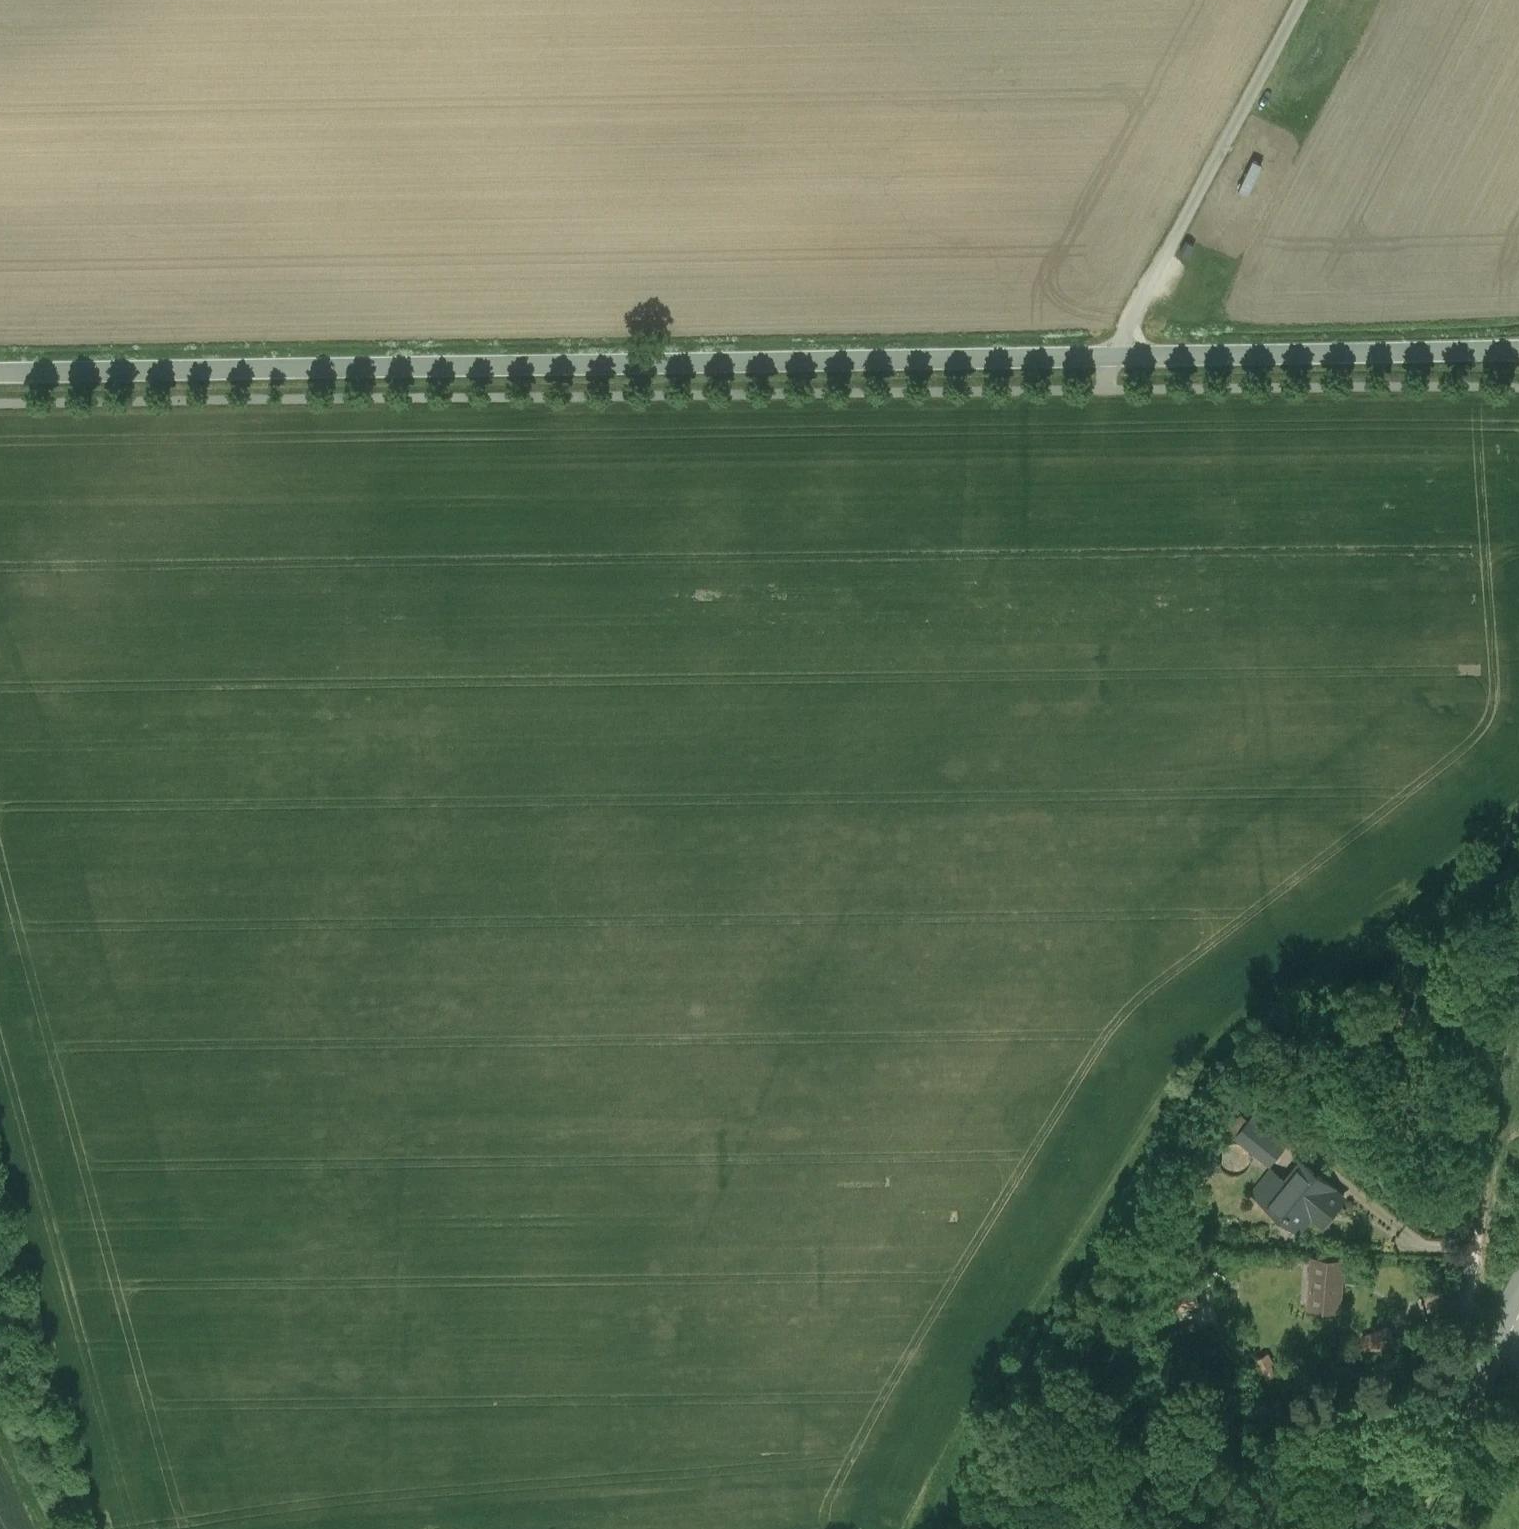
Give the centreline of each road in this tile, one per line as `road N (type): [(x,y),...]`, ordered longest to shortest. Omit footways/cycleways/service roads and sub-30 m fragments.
road 1 (secondary): [(1518,349),(0,373)]
road 2 (tertiary): [(1405,1528),(1501,1327)]

